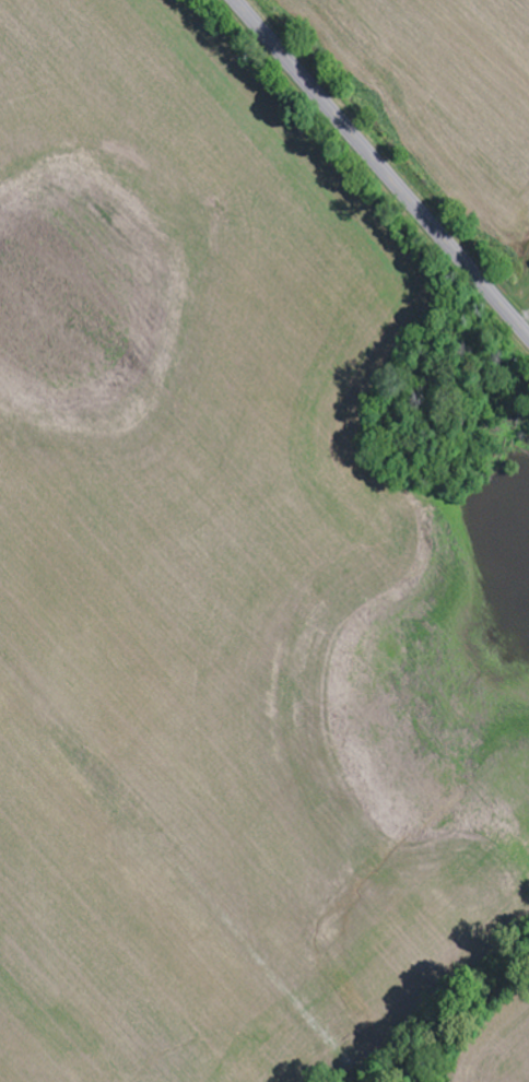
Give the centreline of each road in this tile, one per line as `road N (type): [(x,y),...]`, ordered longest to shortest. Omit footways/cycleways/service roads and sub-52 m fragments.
road 1 (secondary): [(528,330),(240,0)]

